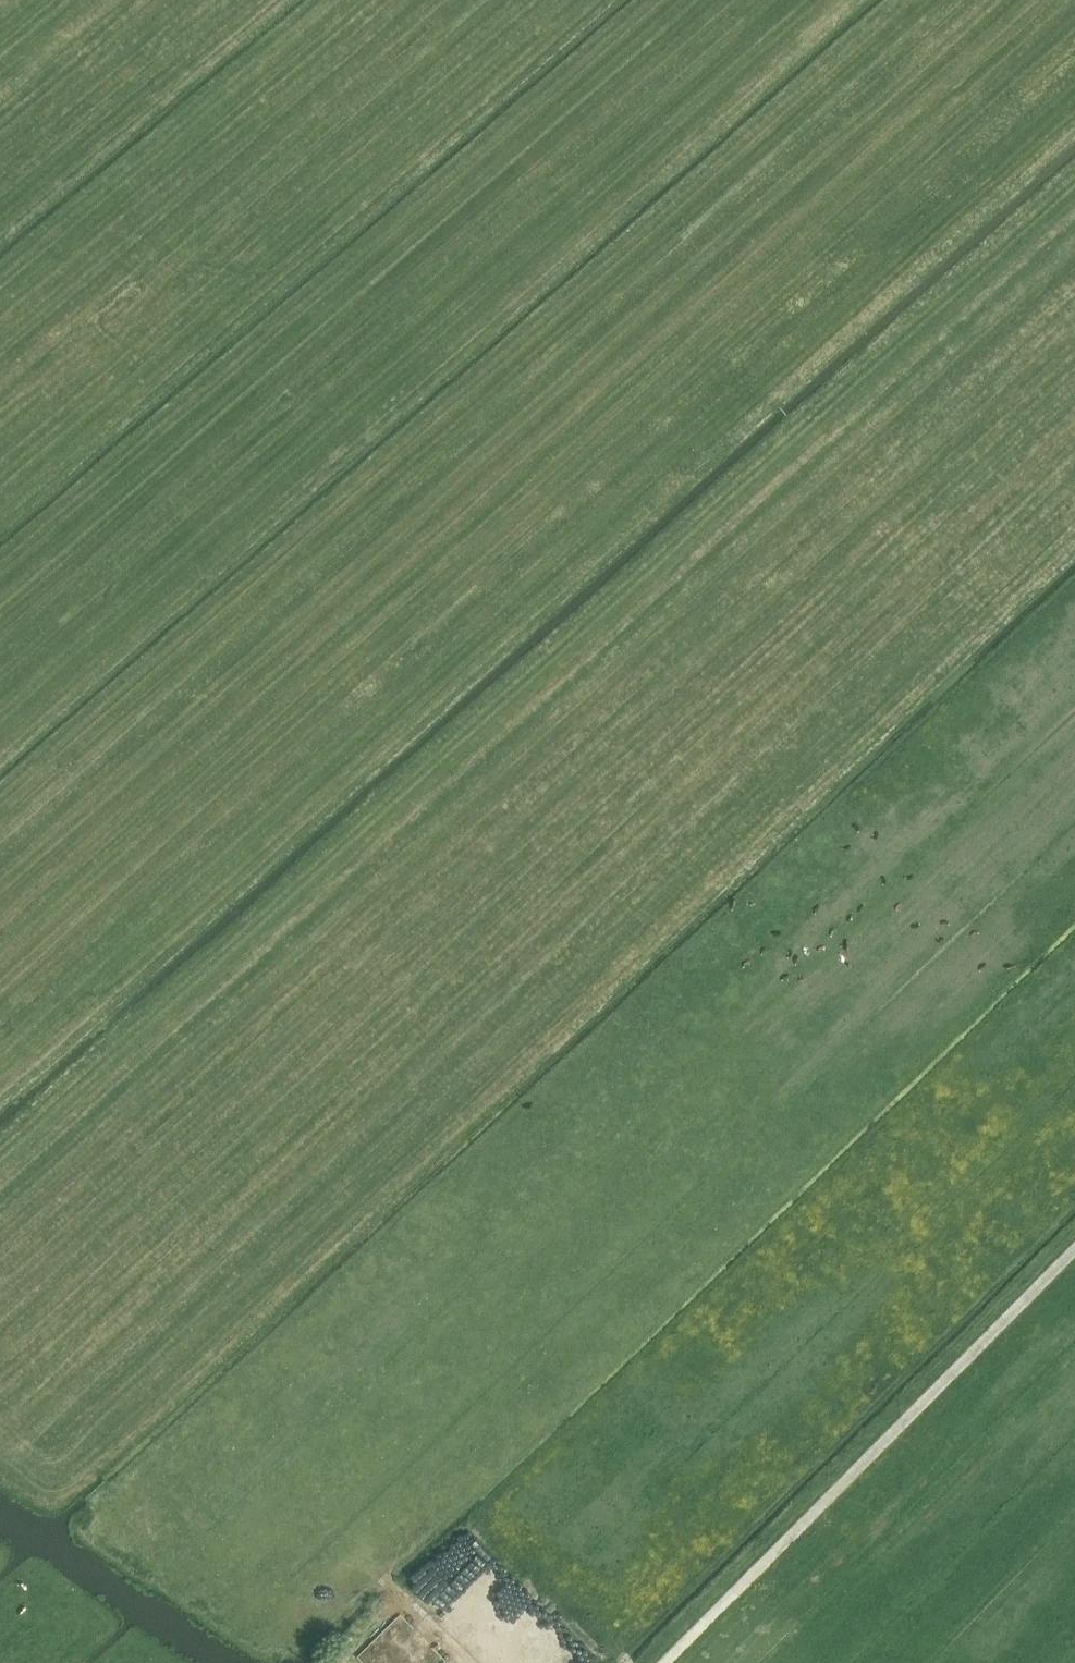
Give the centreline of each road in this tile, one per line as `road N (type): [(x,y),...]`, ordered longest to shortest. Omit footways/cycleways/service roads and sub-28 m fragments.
road 1 (track): [(1074,106),(0,1075)]
road 2 (track): [(665,1662),(1074,1249)]

